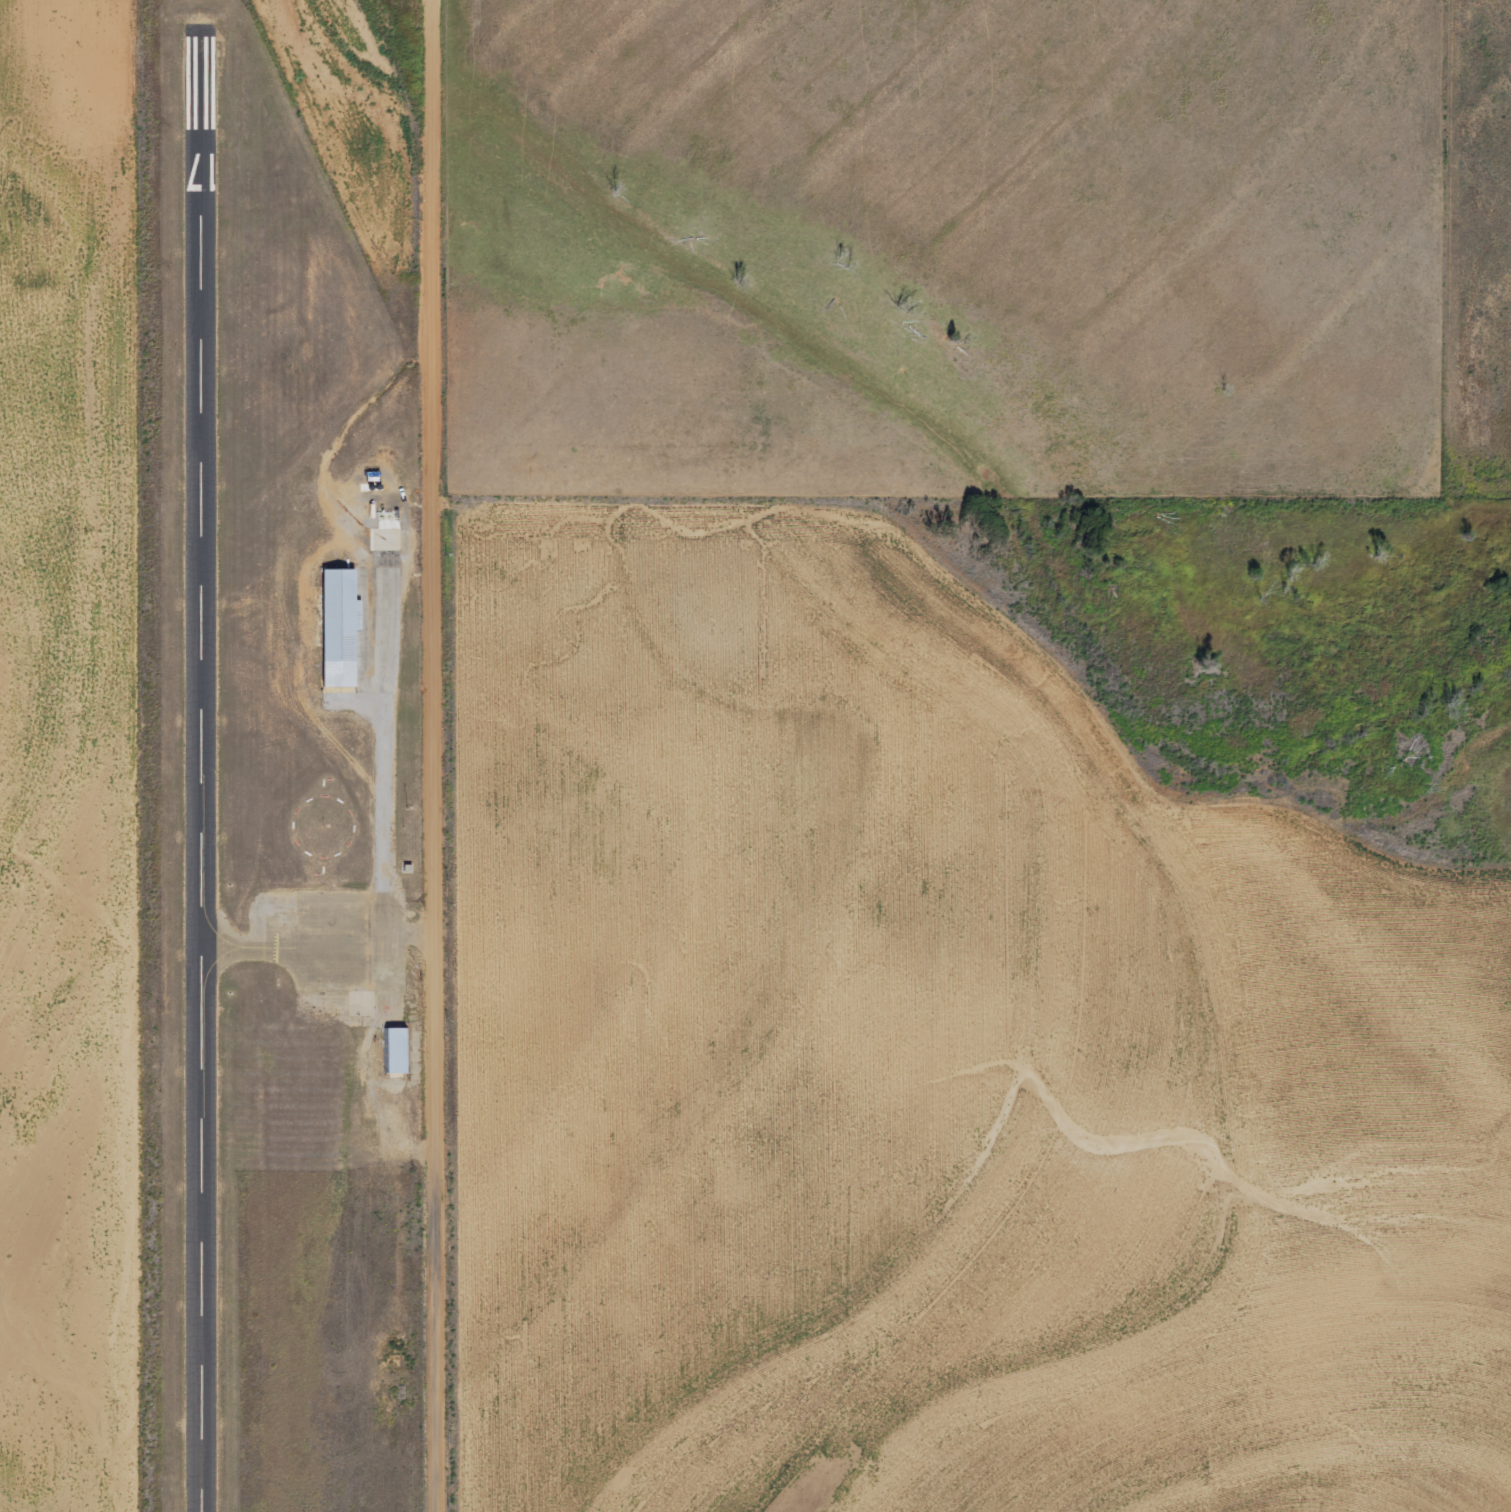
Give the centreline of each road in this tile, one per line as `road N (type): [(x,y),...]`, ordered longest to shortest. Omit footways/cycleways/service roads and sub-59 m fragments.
road 1 (residential): [(433,1511),(433,0)]

